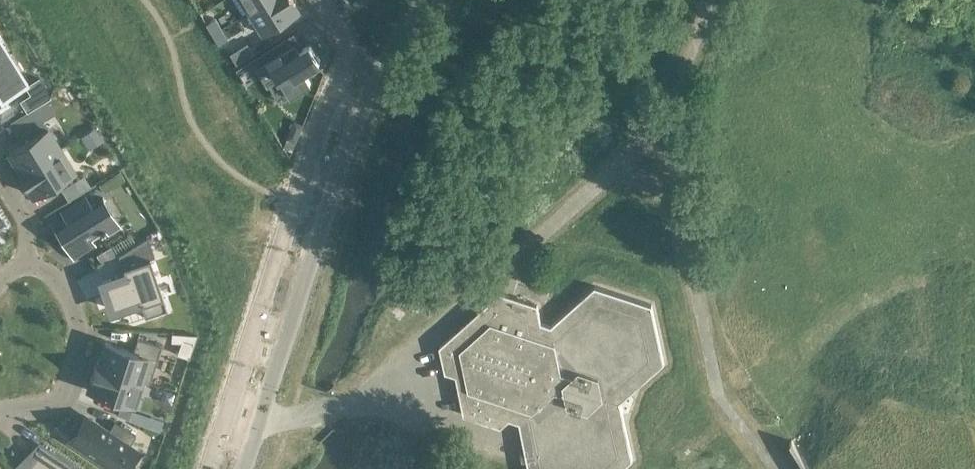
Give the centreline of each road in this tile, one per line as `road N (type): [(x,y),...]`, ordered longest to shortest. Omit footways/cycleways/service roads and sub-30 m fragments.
road 1 (unclassified): [(259,427),(355,120),(429,0)]
road 2 (residential): [(347,67),(294,201),(228,417)]
road 3 (residential): [(27,266),(53,276),(80,340),(59,397),(0,410)]

